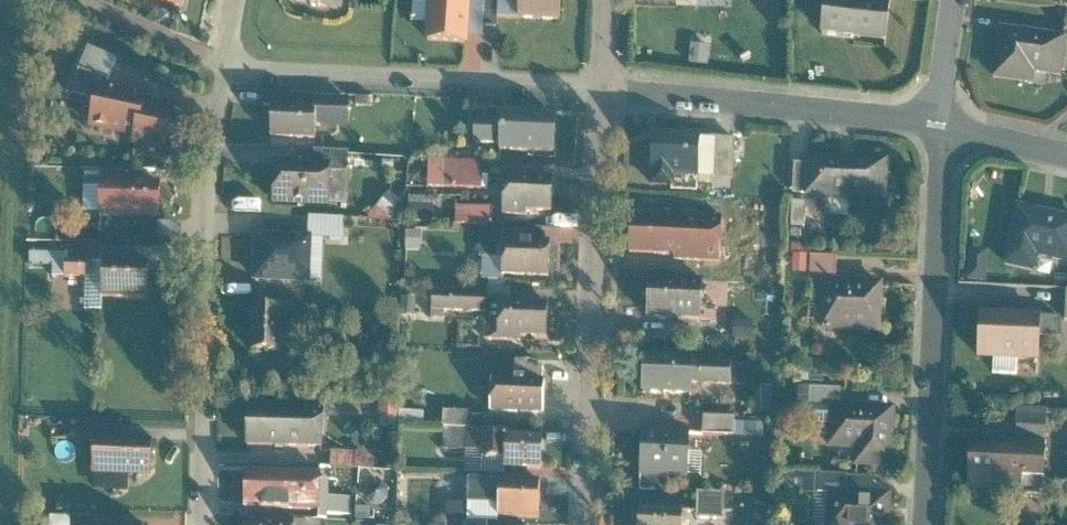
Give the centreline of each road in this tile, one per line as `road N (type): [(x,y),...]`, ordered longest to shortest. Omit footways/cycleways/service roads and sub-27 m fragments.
road 1 (residential): [(225,65),(204,276),(199,524)]
road 2 (residential): [(587,524),(601,91)]
road 3 (residential): [(943,124),(924,524)]
road 4 (residential): [(225,65),(601,91)]
road 5 (residential): [(601,91),(943,124)]
road 6 (residential): [(943,124),(1066,154)]
road 7 (residential): [(943,124),(954,0)]

